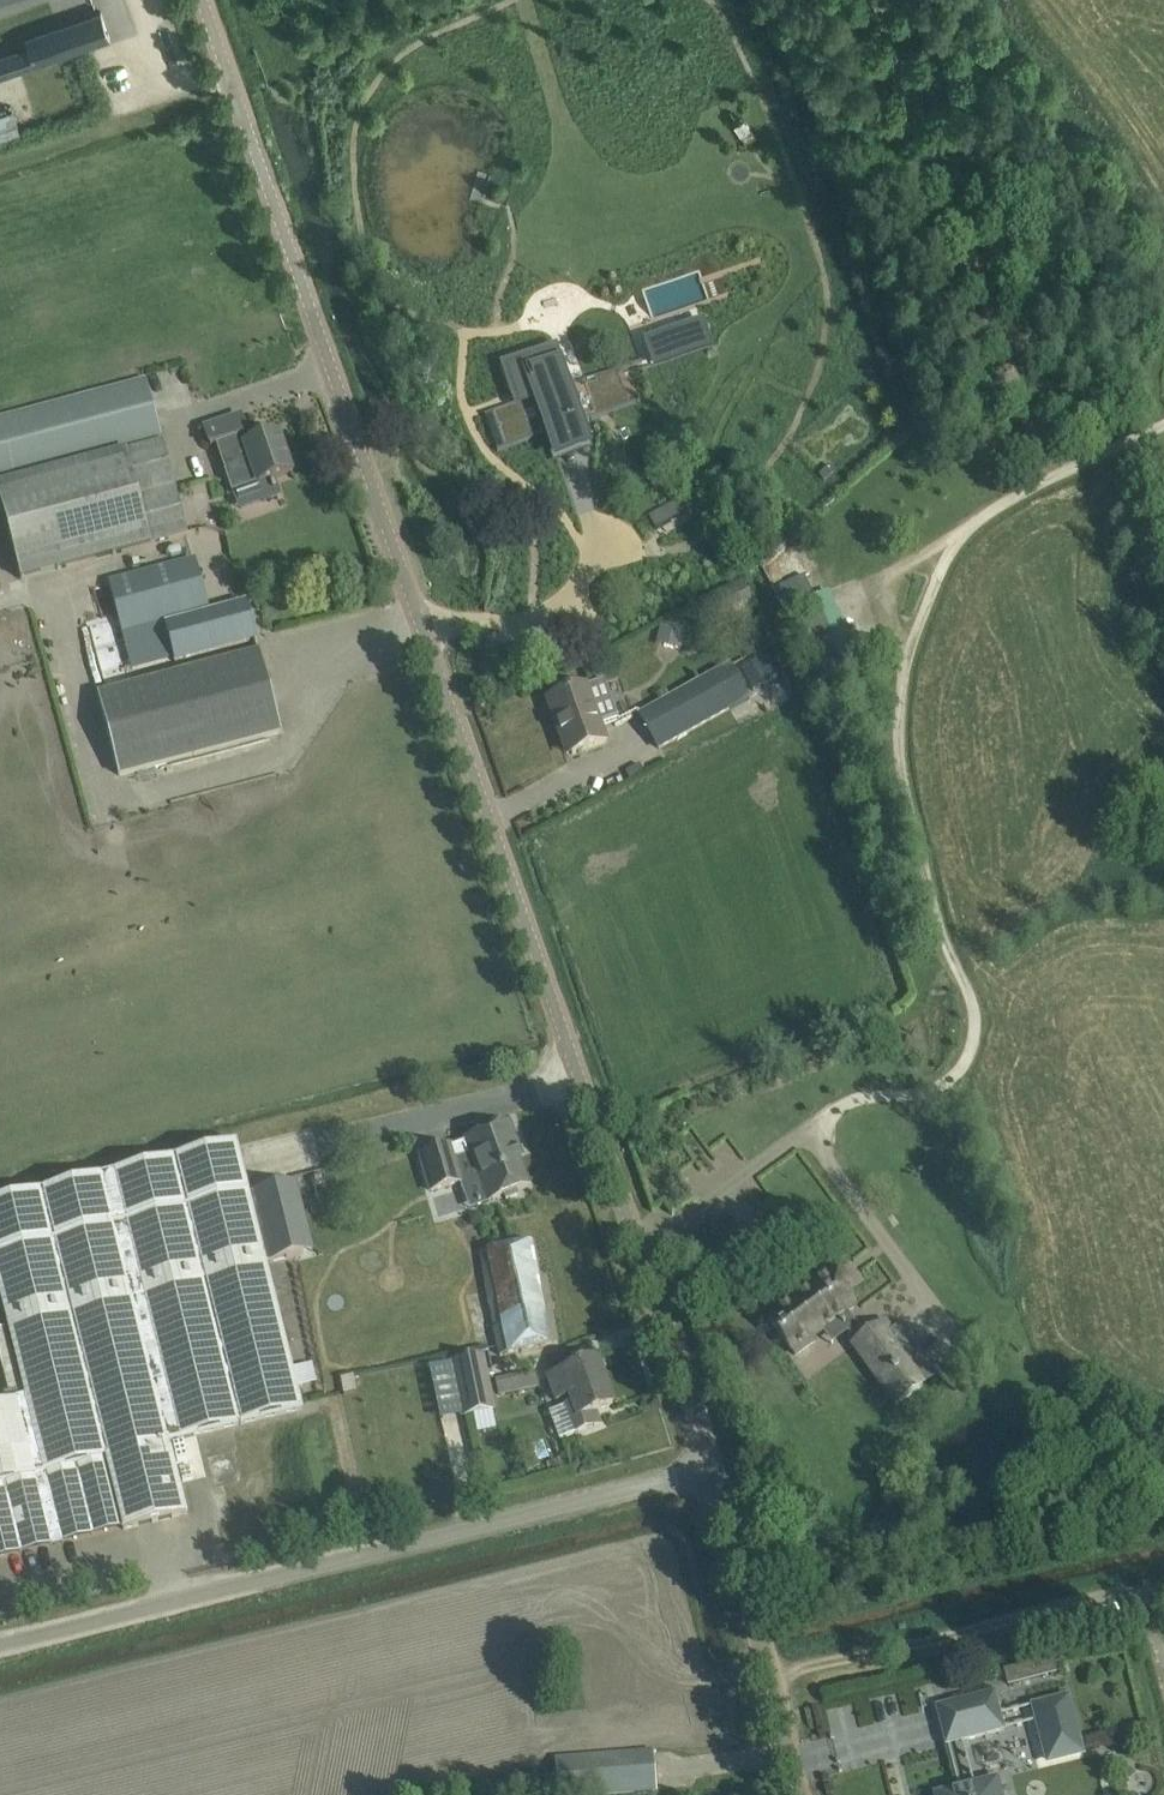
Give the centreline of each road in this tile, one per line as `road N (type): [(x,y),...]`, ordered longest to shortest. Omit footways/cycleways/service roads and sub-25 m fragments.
road 1 (unclassified): [(711,1470),(200,0)]
road 2 (track): [(631,1246),(708,1201),(841,1106),(930,1092),(954,1078),(973,1049),(976,1016),(944,954),(898,768),(897,707),(916,632),(951,548),(973,522),(1163,425)]
road 3 (unclassified): [(0,1646),(711,1470)]
road 4 (track): [(878,0),(1050,480)]
road 5 (track): [(1163,1573),(770,1675)]
road 6 (unclassified): [(800,1794),(711,1470)]

